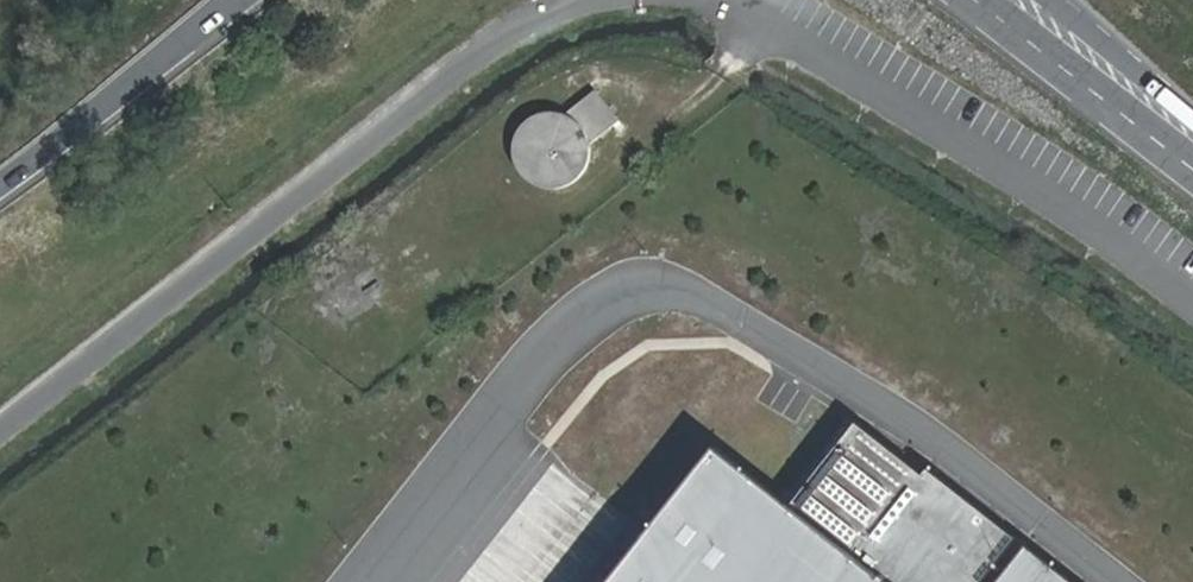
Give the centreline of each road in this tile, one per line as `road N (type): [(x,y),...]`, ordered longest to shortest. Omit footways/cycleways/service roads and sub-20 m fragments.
road 1 (unclassified): [(558,0),(0,434)]
road 2 (unclassified): [(1192,305),(747,12),(709,0)]
road 3 (motorway): [(0,186),(239,0)]
road 4 (motorway): [(958,0),(1192,182)]
road 5 (secondary): [(995,0),(1192,154)]
road 6 (secondary): [(1162,90),(1049,0)]
road 7 (motorway): [(1162,90),(1065,0)]

